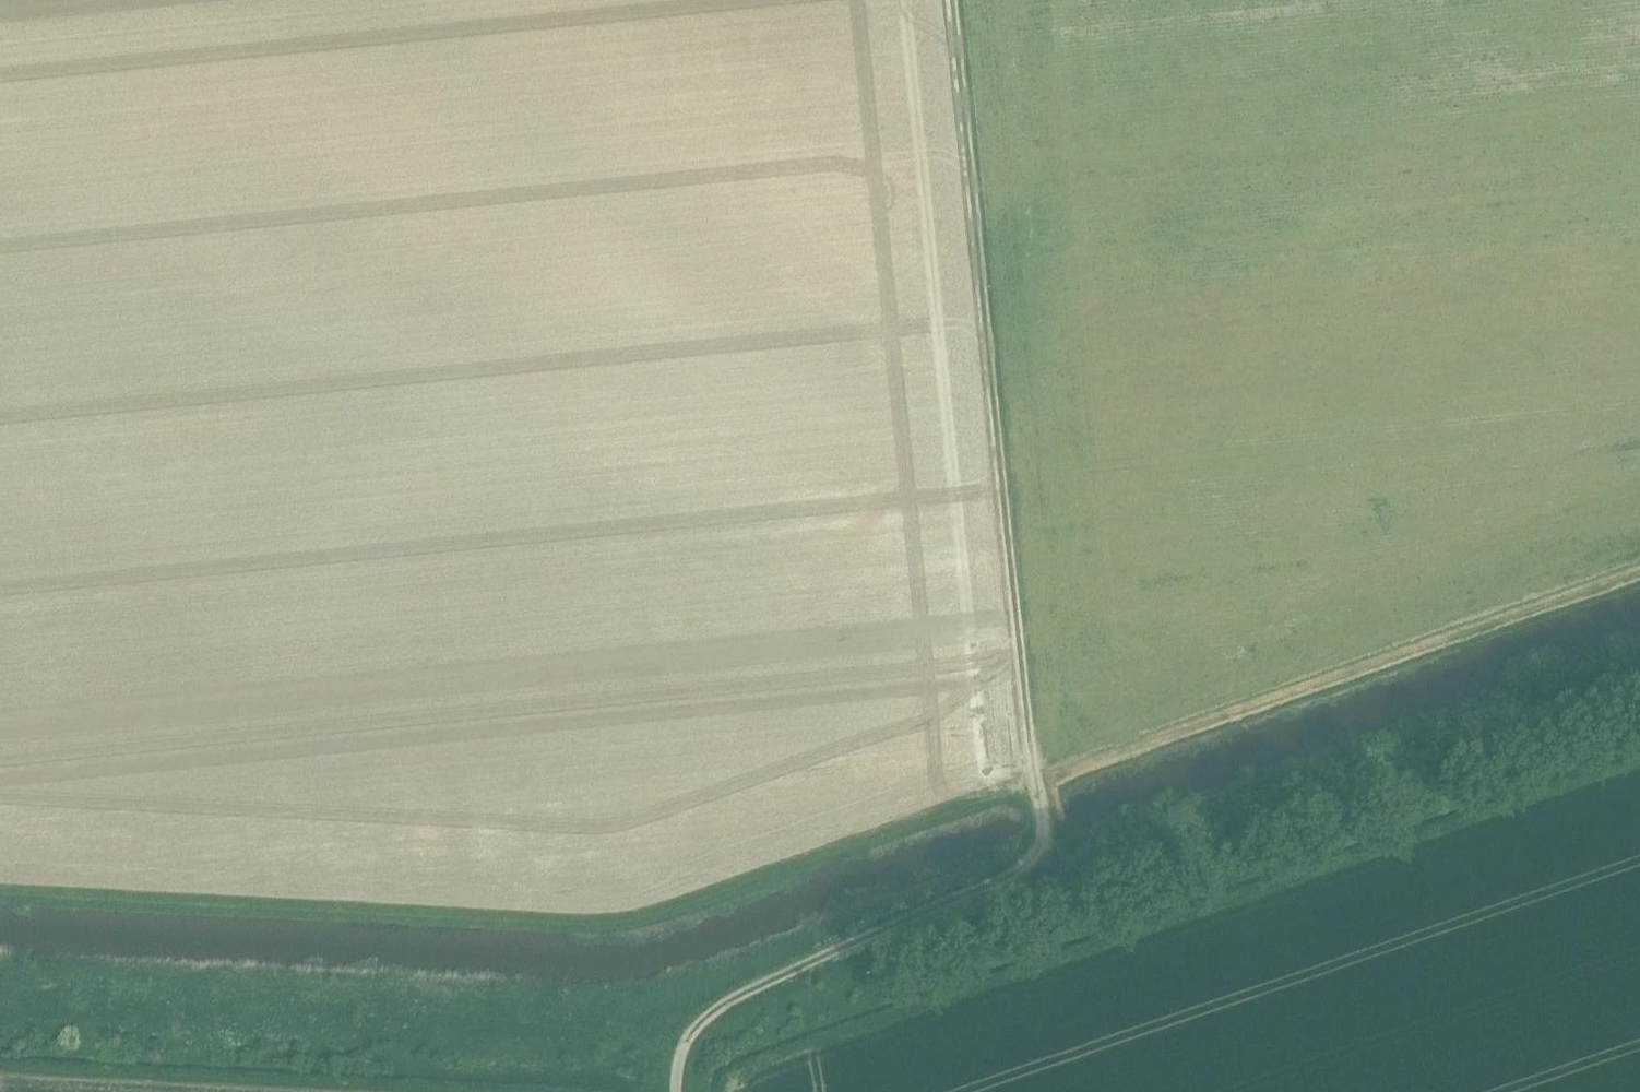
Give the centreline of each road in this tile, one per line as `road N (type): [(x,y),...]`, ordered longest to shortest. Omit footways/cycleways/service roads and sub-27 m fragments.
road 1 (track): [(1034,786),(957,0)]
road 2 (track): [(1639,572),(1034,786)]
road 3 (track): [(1034,786),(1042,835),(1036,858),(720,1004),(683,1046)]

